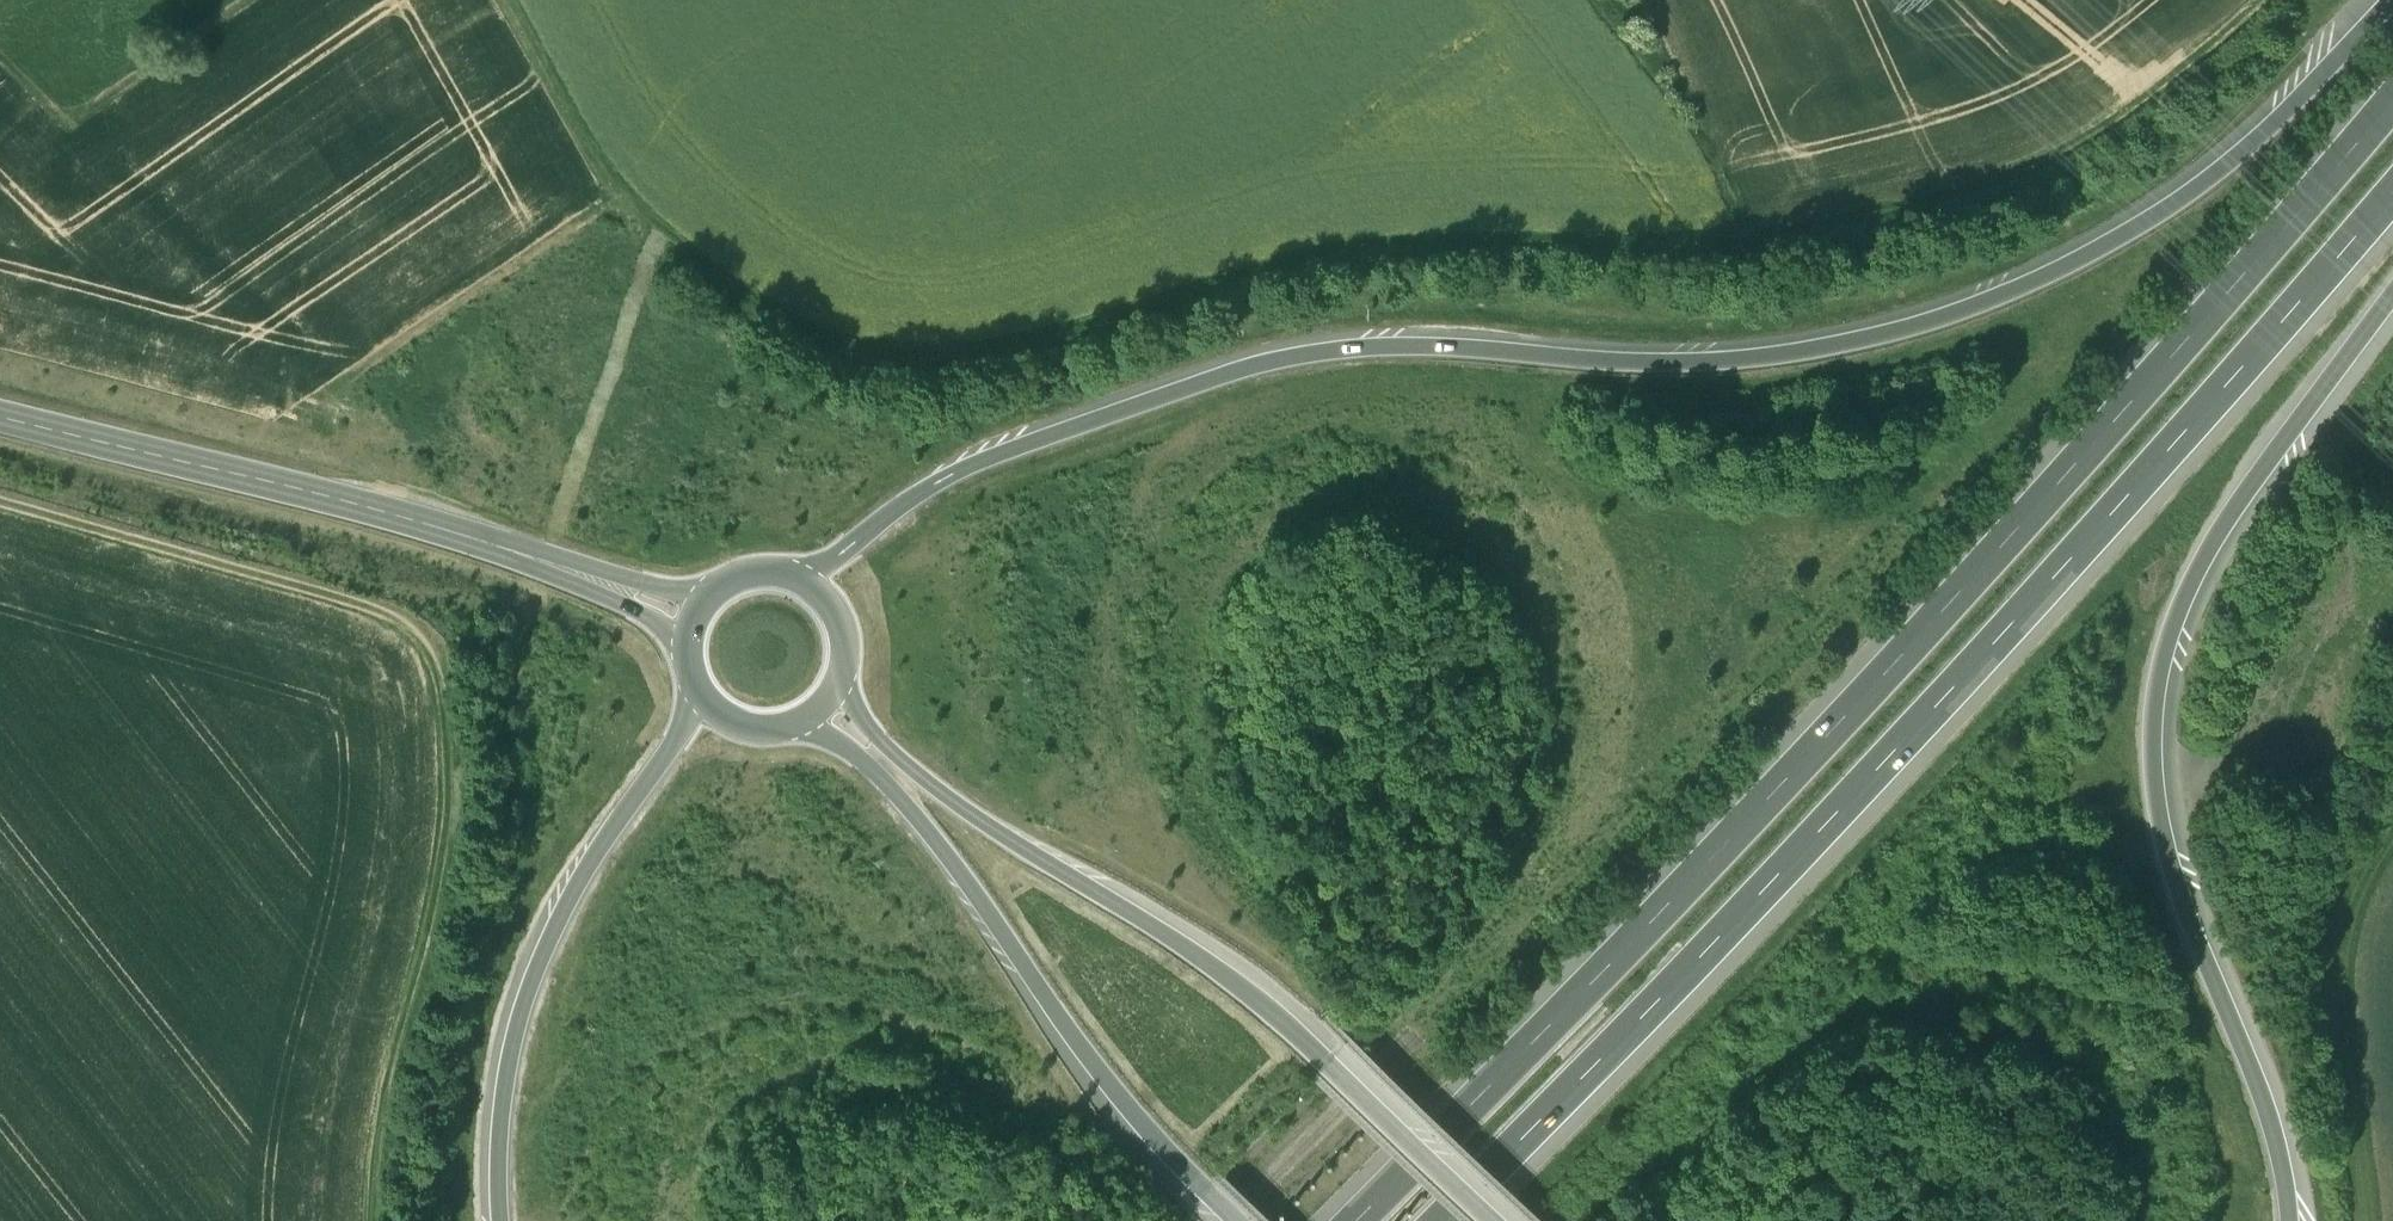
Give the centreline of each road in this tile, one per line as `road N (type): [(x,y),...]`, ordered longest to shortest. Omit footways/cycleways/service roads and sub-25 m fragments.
road 1 (track): [(2265,0),(2078,149),(2011,182),(1874,218),(1311,257),(1105,327),(953,358),(873,353),(812,334),(705,278),(618,194),(509,0)]
road 2 (motorway): [(2392,8),(2255,144),(2175,205),(2093,252),(1881,337),(1691,360),(1438,346),(1302,357),(1022,445),(936,483),(795,580)]
road 3 (motorway): [(2392,106),(1710,866),(1359,1220)]
road 4 (motorway): [(1441,1220),(1755,906),(2392,195)]
road 5 (motorway): [(2292,1220),(2258,1087),(2172,871),(2155,786),(2156,701),(2178,610),(2259,453),(2392,278)]
road 6 (primary): [(1503,1220),(1259,992),(924,776),(883,741),(842,669)]
road 7 (primary): [(796,722),(892,790),(982,903),(1119,1105),(1241,1220)]
road 8 (secondary): [(0,420),(302,493),(602,580)]
road 9 (motorway): [(702,692),(541,946),(510,1064),(500,1220)]
road 10 (track): [(377,1220),(398,1095),(451,888),(464,800),(459,695)]
road 11 (track): [(0,489),(394,603),(446,640),(459,695)]
road 12 (track): [(1231,1220),(1498,954)]

